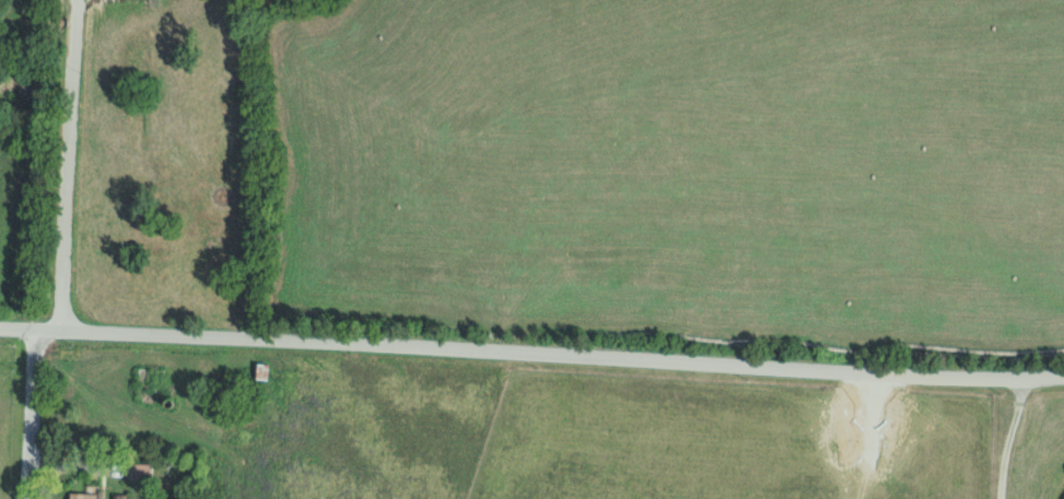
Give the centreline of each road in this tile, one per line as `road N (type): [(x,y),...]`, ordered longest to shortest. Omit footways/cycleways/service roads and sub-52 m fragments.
road 1 (residential): [(1063,366),(920,369),(62,331)]
road 2 (residential): [(62,331),(75,0)]
road 3 (residential): [(25,498),(33,330)]
road 4 (residential): [(1004,498),(1026,367)]

